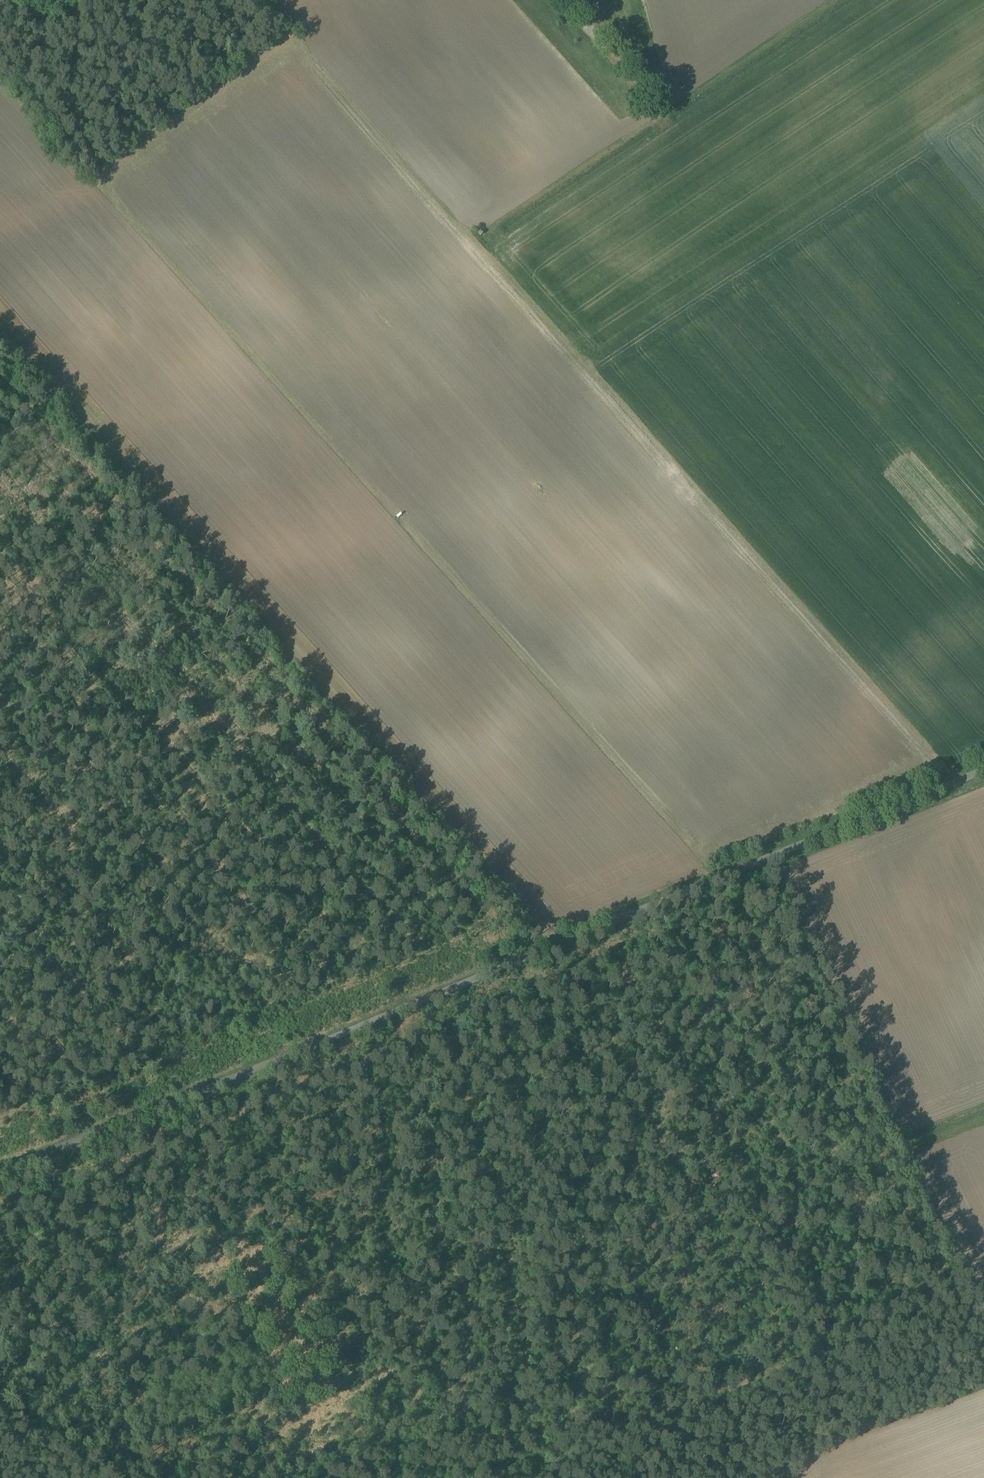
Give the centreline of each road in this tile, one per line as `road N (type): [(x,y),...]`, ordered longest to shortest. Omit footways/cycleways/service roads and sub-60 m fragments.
road 1 (unclassified): [(0,1168),(983,769)]

